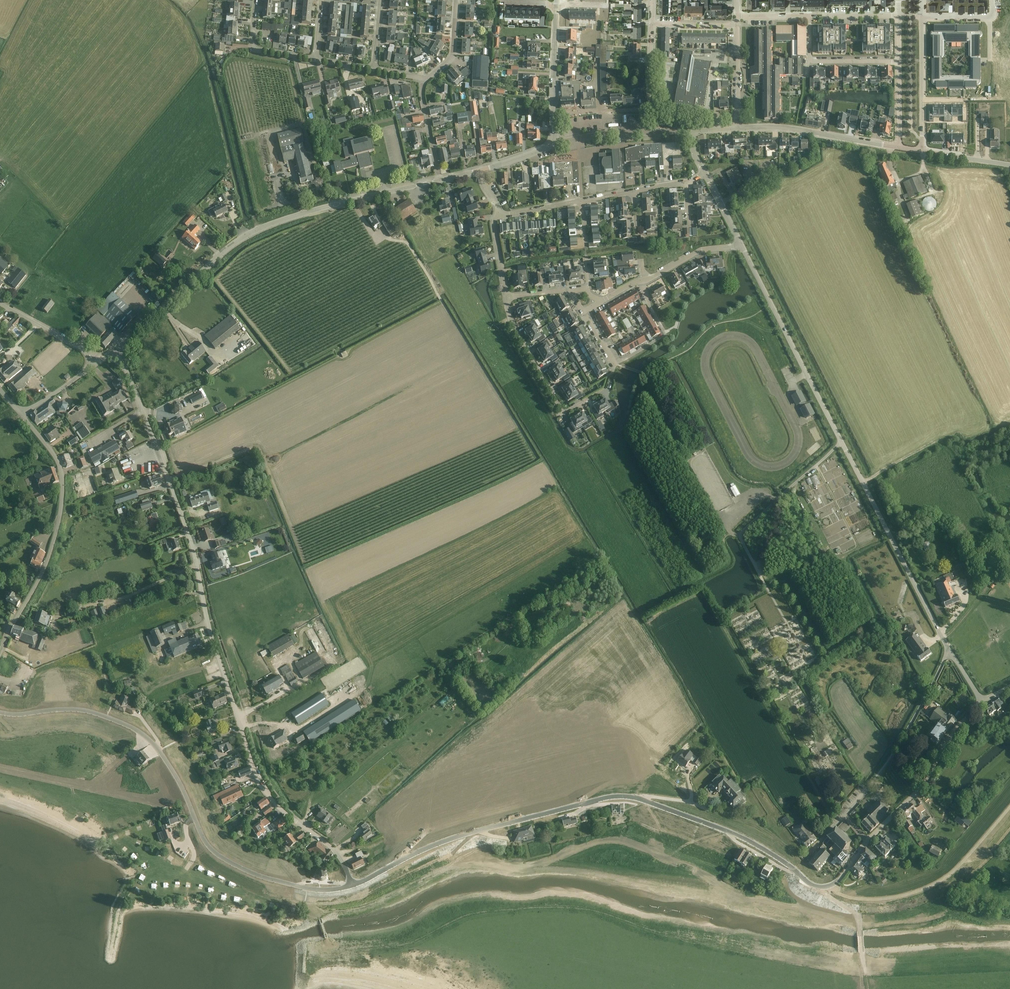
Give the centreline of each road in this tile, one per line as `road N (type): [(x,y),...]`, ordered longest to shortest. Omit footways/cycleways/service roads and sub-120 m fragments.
road 1 (residential): [(353,885),(334,849),(273,802),(256,774),(189,536),(113,353)]
road 2 (unclassified): [(353,885),(473,832),(617,797),(741,837),(817,887),(838,881),(868,841)]
road 3 (unclassified): [(1,715),(78,710),(125,724),(160,751),(206,843),(223,858),(315,890),(353,885)]
road 4 (unclassified): [(113,353),(254,232),(440,180)]
road 5 (unclassified): [(0,653),(45,567),(62,489),(56,459),(23,415)]
road 6 (unclassified): [(949,651),(841,441)]
road 7 (unclassified): [(841,441),(741,245)]
road 8 (track): [(831,886),(870,900),(926,888),(956,869),(1009,807)]
road 9 (track): [(863,483),(941,441),(999,540)]
road 10 (track): [(179,474),(260,450),(304,560)]
road 11 (track): [(260,230),(204,42)]
road 12 (unclassified): [(845,816),(887,763),(949,651)]
road 13 (unclassified): [(841,441),(741,534),(766,586)]
road 14 (unclassified): [(868,841),(923,785),(982,701)]
road 15 (residential): [(507,298),(514,328),(563,412),(599,391)]
road 16 (unclassified): [(899,147),(749,128)]
road 17 (unclassified): [(554,145),(556,4)]
road 18 (residential): [(899,62),(811,61),(809,17)]
road 19 (track): [(875,540),(833,556),(794,484)]
road 20 (track): [(821,888),(859,917),(868,988)]

